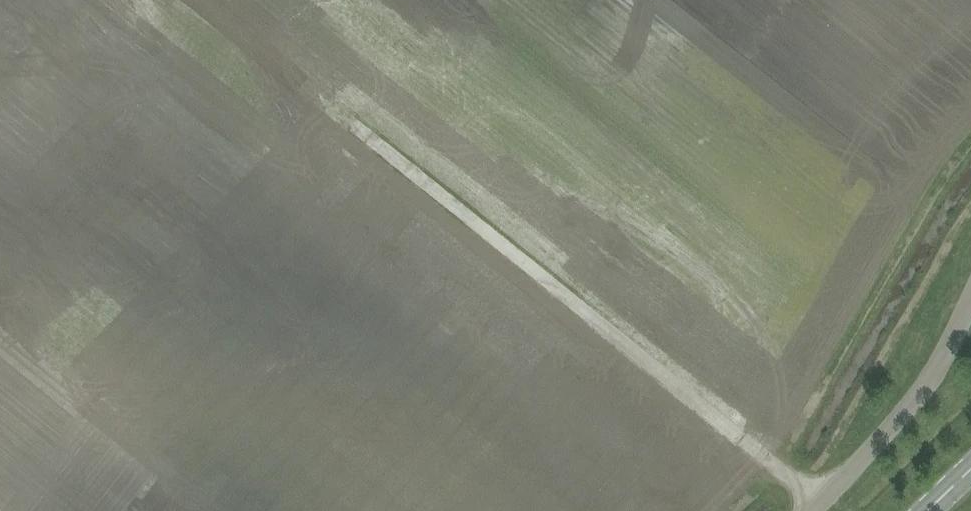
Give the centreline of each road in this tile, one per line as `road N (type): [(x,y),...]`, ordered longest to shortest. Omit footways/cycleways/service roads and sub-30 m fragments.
road 1 (unclassified): [(814,510),(923,387),(970,290)]

